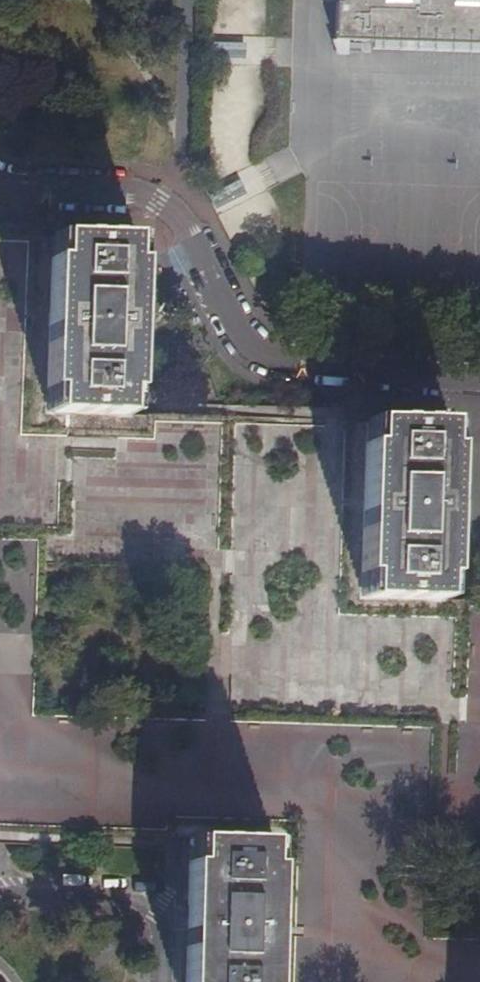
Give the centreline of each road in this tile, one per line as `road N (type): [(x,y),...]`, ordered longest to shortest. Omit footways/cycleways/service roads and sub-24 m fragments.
road 1 (residential): [(479,382),(287,361),(240,341),(183,229),(159,206),(129,193),(0,185)]
road 2 (residential): [(0,891),(160,894),(160,981)]

